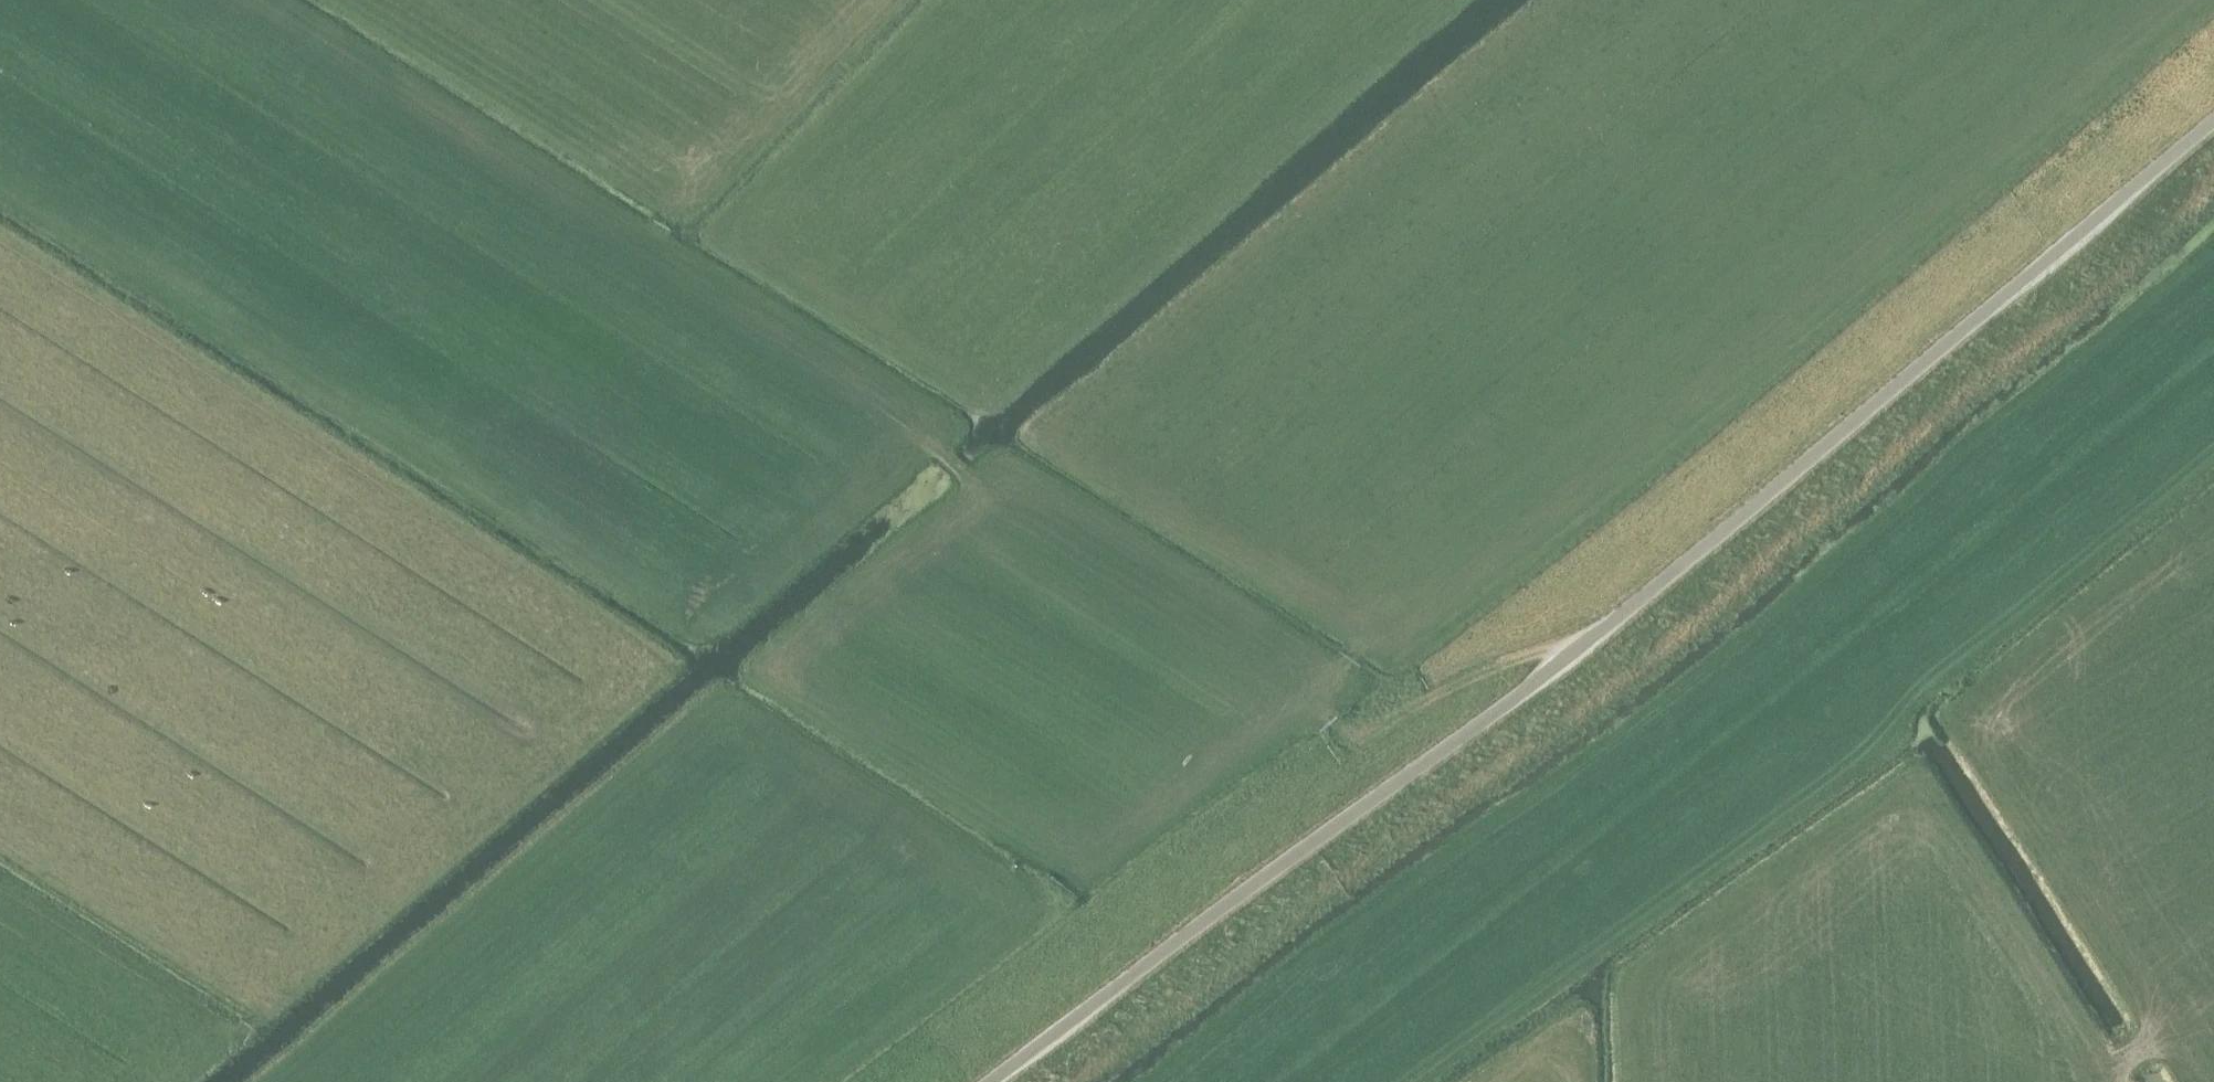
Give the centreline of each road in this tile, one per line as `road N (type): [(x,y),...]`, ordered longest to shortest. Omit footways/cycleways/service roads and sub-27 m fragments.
road 1 (unclassified): [(987,1081),(1583,642),(2213,120)]
road 2 (track): [(1308,707),(1337,734),(1361,731),(1507,664),(1583,642)]

